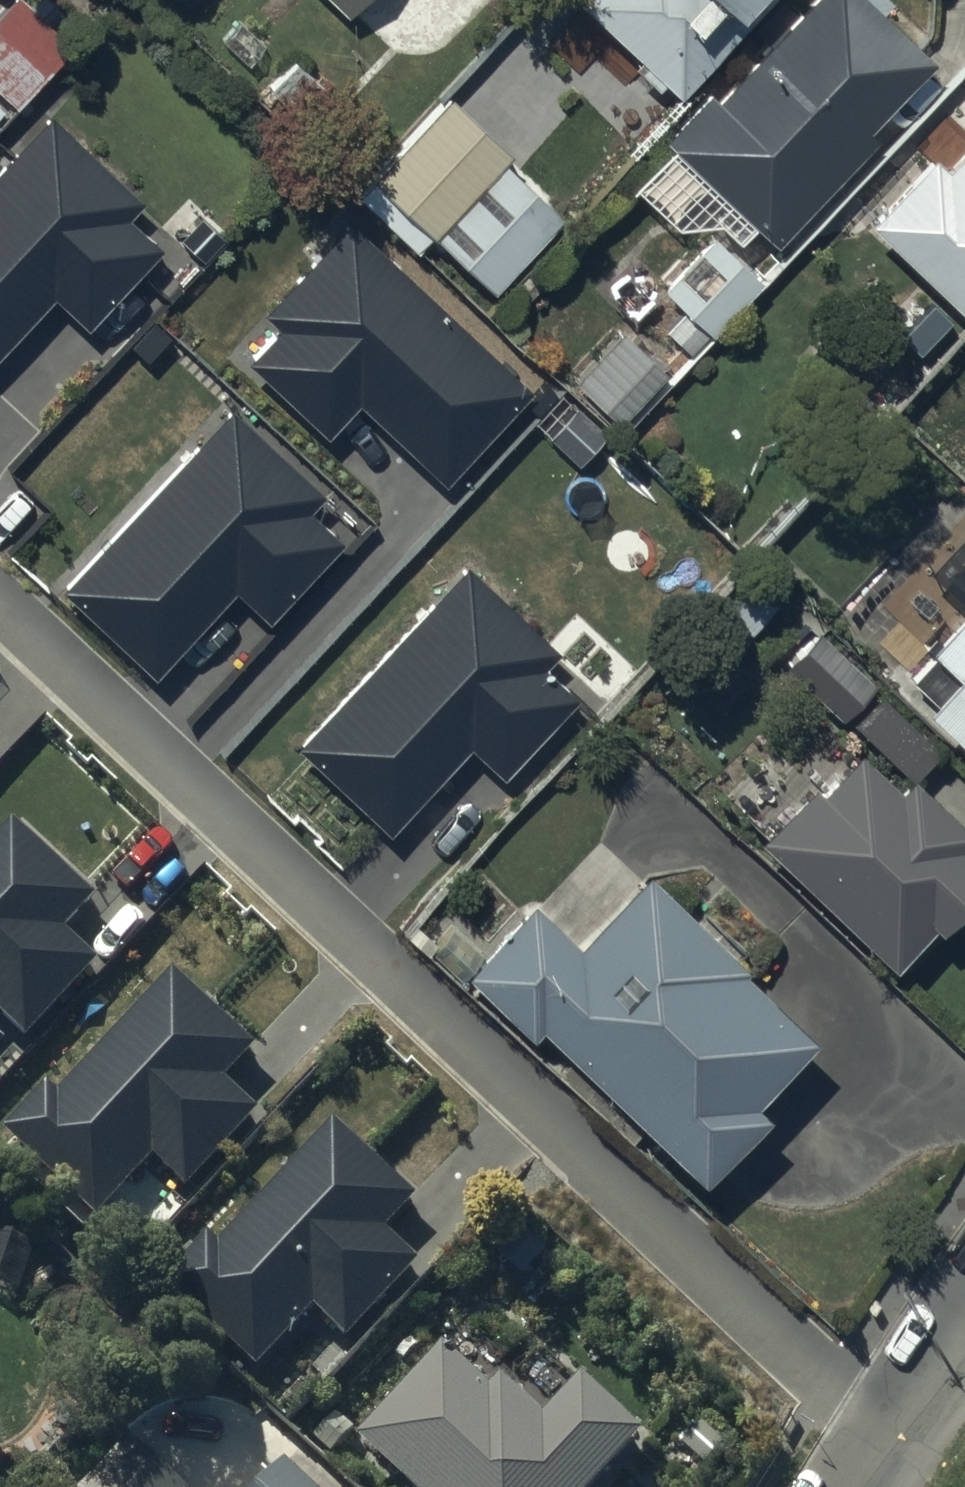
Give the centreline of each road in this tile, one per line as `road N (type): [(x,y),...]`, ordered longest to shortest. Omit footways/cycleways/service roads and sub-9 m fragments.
road 1 (residential): [(0,601),(880,1433)]
road 2 (residential): [(880,1433),(964,1310)]

